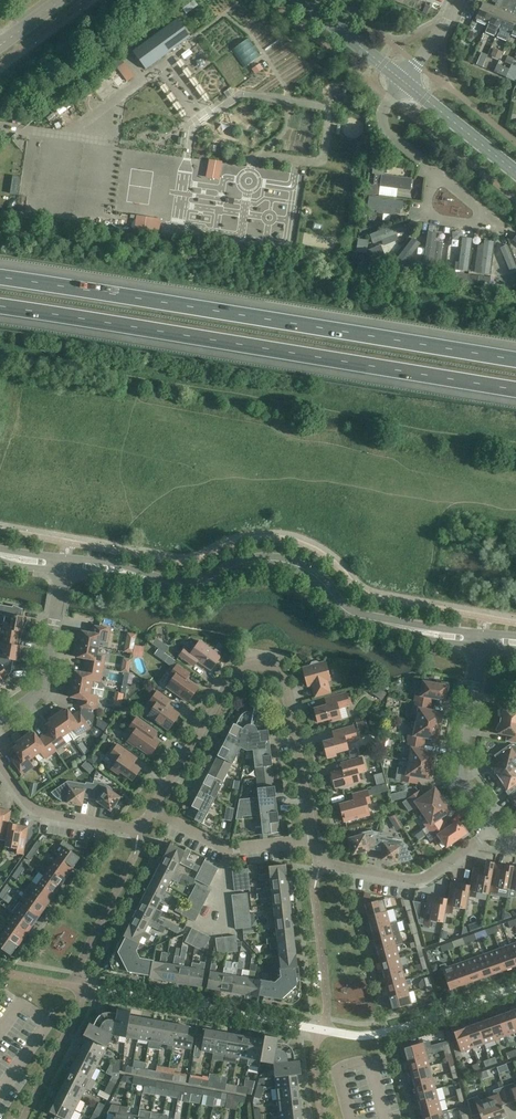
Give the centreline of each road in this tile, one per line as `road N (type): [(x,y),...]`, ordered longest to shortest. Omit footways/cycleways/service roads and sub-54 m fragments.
road 1 (residential): [(0,762),(36,810),(139,829),(234,677),(253,661),(275,665),(286,681),(323,864),(424,878),(492,832)]
road 2 (motorway): [(515,360),(0,277)]
road 3 (motorway): [(0,310),(515,392)]
road 4 (residential): [(486,639),(359,618),(318,578),(276,561),(180,585),(64,564)]
road 5 (residential): [(492,832),(462,789),(460,769),(486,639)]
road 6 (residential): [(0,723),(45,687),(64,564)]
road 7 (tertiary): [(515,172),(403,82)]
road 8 (tertiary): [(403,82),(303,0)]
road 9 (residential): [(436,174),(383,125),(403,82)]

